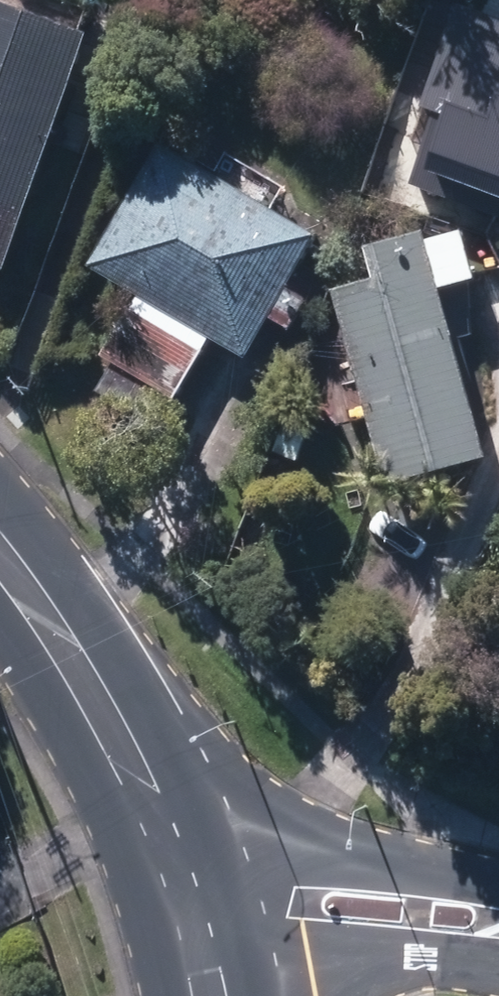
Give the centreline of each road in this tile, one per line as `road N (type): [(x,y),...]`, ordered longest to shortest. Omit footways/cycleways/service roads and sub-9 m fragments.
road 1 (secondary): [(162,854),(416,873),(498,901)]
road 2 (secondary): [(162,854),(127,761),(0,574)]
road 3 (secondary): [(498,957),(206,978)]
road 4 (secondary): [(206,978),(162,854)]

